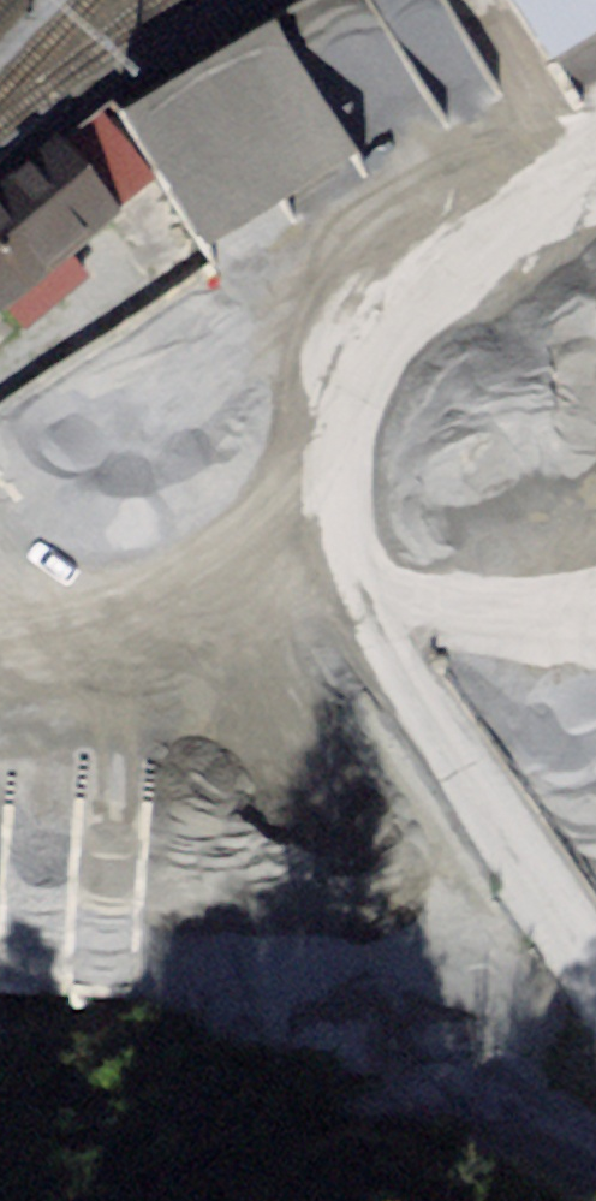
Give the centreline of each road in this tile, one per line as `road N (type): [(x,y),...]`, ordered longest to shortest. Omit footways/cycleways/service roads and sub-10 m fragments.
road 1 (track): [(410,249),(343,353),(325,558),(144,659),(0,637)]
road 2 (track): [(325,558),(595,923)]
road 3 (unclassified): [(410,249),(524,184),(595,160)]

